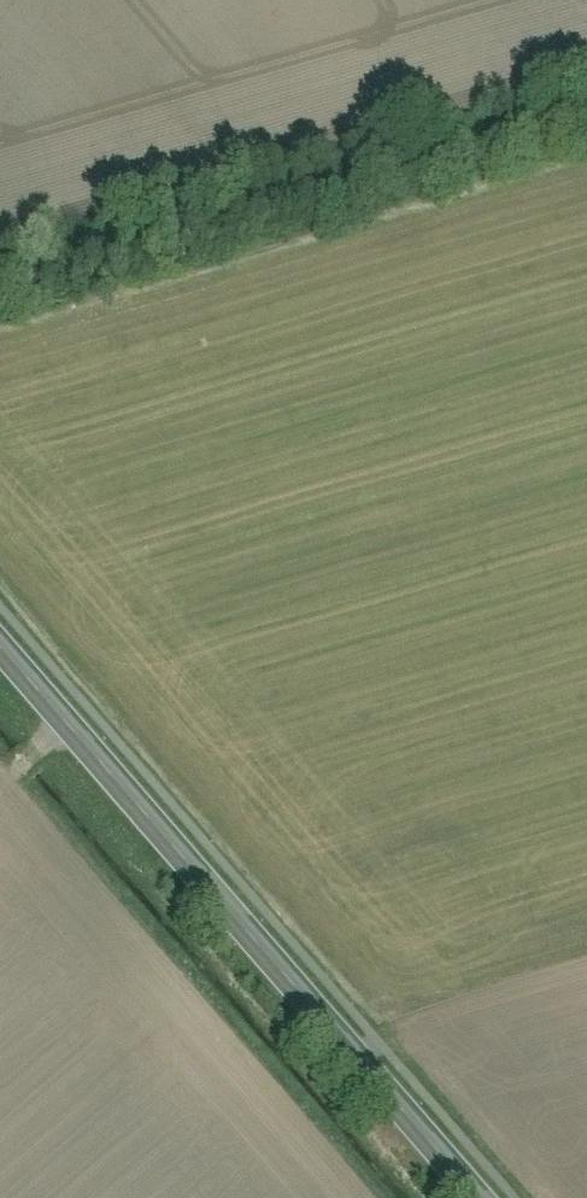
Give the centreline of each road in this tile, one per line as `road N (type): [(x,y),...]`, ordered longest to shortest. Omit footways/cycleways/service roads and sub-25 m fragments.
road 1 (tertiary): [(0,652),(472,1197)]
road 2 (unclassified): [(0,287),(586,108)]

